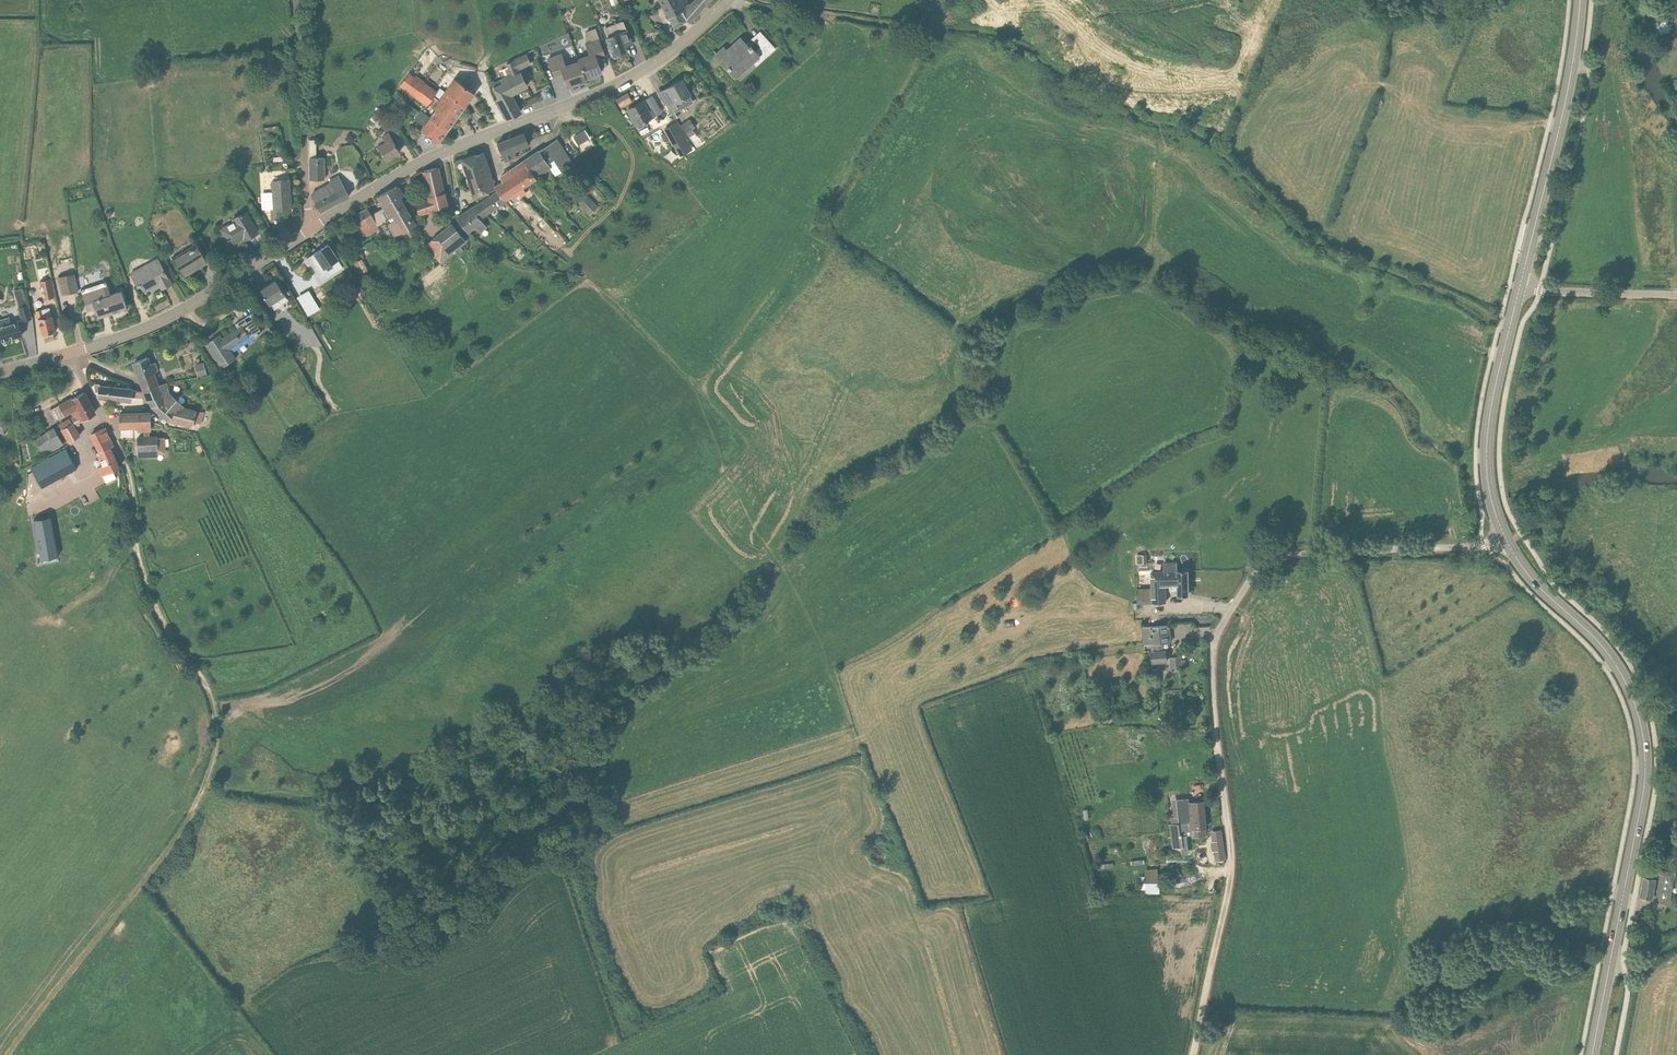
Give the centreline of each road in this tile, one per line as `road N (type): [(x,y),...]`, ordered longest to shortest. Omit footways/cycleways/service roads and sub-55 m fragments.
road 1 (tertiary): [(1591,1054),(1642,799),(1642,725),(1612,655),(1534,580),(1507,541)]
road 2 (unclassified): [(1228,827),(1211,645),(1255,575),(1300,554),(1507,541)]
road 3 (unclassified): [(312,227),(412,166),(636,73),(727,0)]
road 4 (track): [(202,788),(215,748),(211,702),(149,594),(128,474),(69,353)]
road 5 (unclassified): [(0,373),(155,323),(312,227)]
road 6 (track): [(8,1054),(173,841),(202,788)]
road 7 (tertiary): [(1520,286),(1569,88),(1580,0)]
road 8 (tertiary): [(1507,541),(1489,487),(1488,434),(1520,286)]
road 9 (track): [(1194,1054),(1230,876),(1228,827)]
road 10 (unclassified): [(312,227),(296,0)]
road 11 (unclassified): [(1676,294),(1520,286)]

